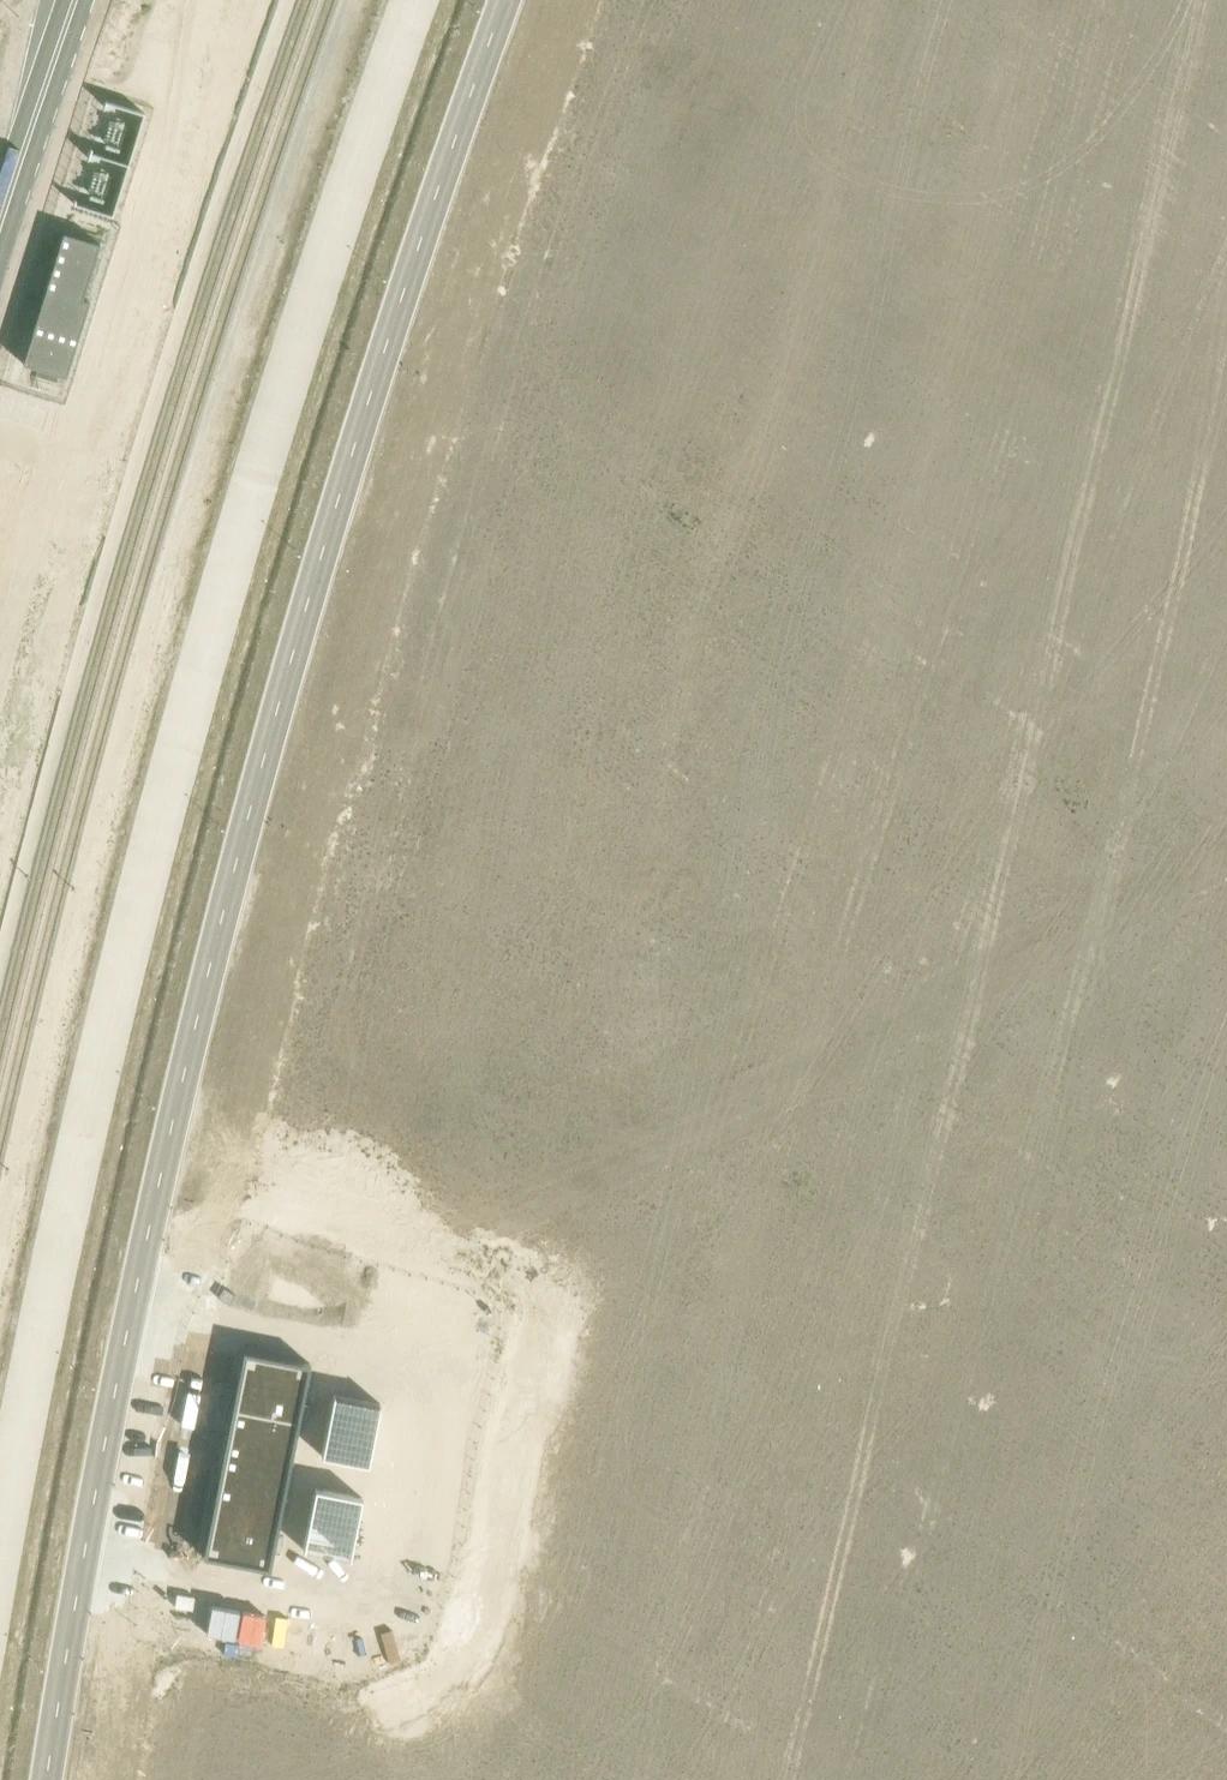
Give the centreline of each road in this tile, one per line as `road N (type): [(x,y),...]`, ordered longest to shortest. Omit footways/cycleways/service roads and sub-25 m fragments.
road 1 (unclassified): [(47,1779),(122,1352),(204,979),(355,439),(504,0)]
road 2 (secondary): [(76,0),(0,224)]

